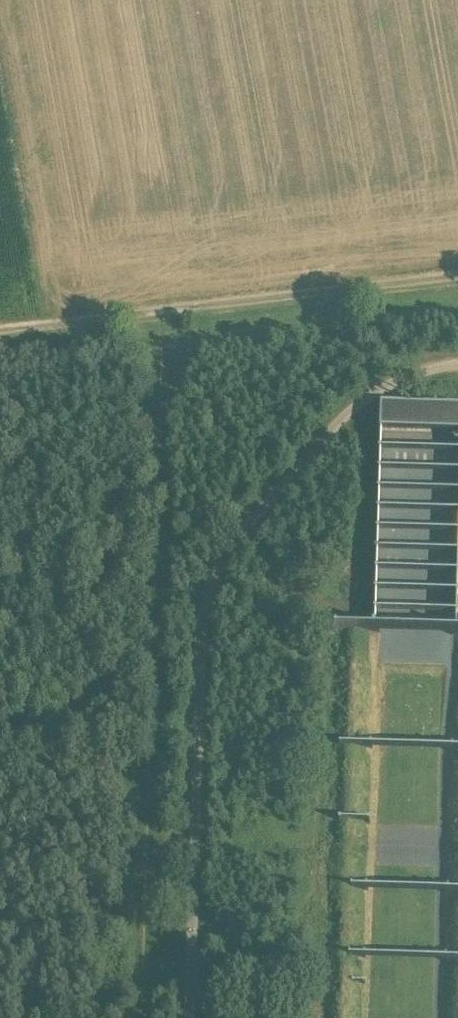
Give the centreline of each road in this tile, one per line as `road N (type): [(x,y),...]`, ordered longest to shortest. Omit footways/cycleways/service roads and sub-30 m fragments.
road 1 (track): [(0,331),(457,277)]

